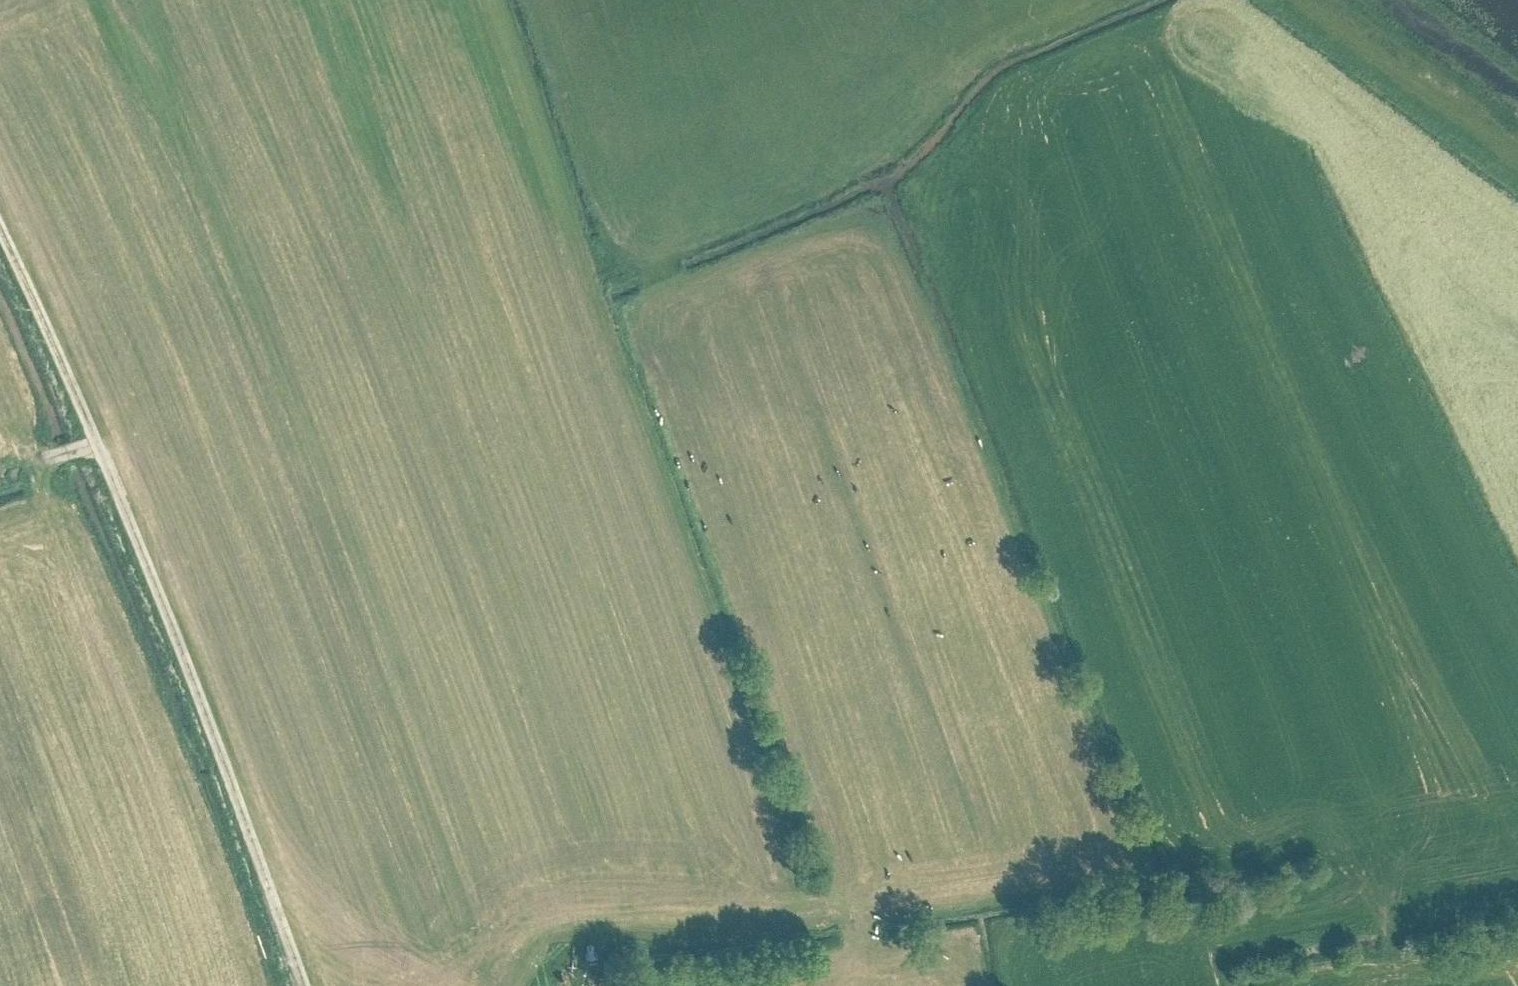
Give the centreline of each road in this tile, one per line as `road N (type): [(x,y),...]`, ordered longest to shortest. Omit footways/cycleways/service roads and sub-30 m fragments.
road 1 (track): [(304,985),(99,453),(0,246)]
road 2 (track): [(1019,939),(1517,867)]

